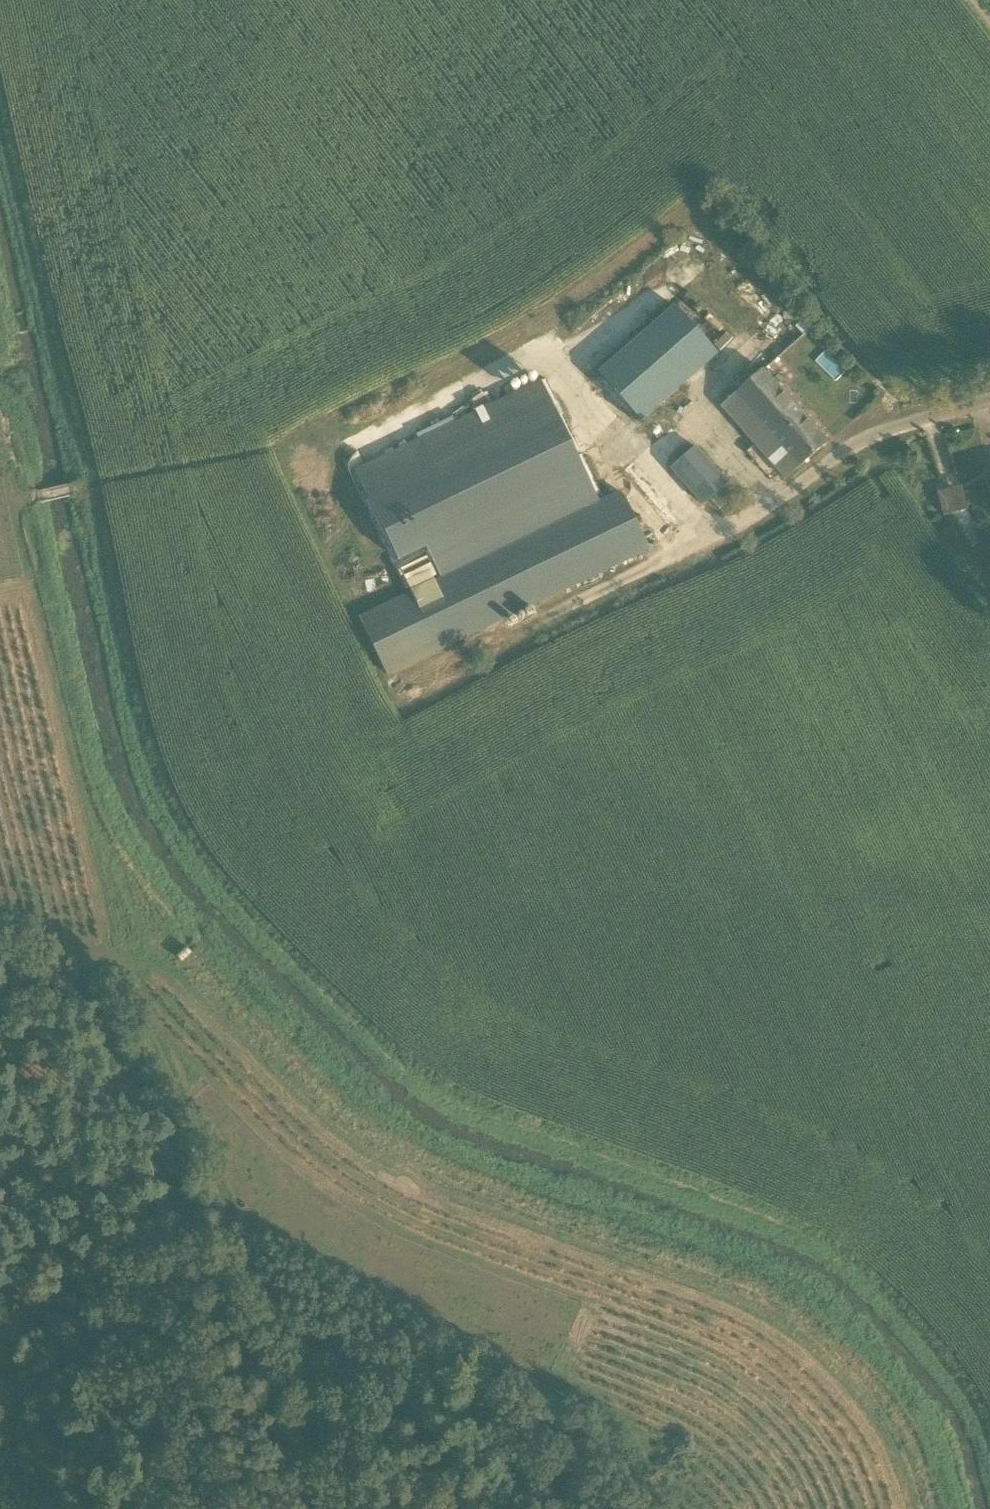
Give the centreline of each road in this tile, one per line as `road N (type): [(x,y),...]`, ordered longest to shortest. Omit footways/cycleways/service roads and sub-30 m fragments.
road 1 (track): [(0,1278),(218,1221),(355,1508)]
road 2 (unclassified): [(847,447),(989,399)]

